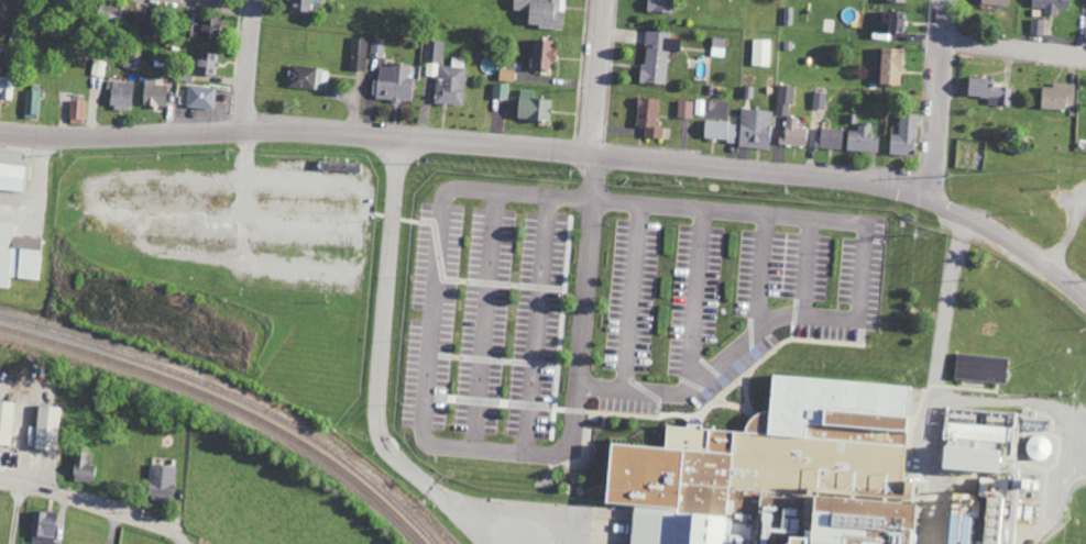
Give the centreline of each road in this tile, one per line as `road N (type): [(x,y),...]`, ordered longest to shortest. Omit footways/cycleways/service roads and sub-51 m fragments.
road 1 (residential): [(1085,297),(973,219),(866,181),(369,136),(0,133)]
road 2 (residential): [(593,156),(571,452)]
road 3 (residential): [(935,202),(947,0)]
road 4 (residential): [(174,530),(0,480)]
road 5 (residential): [(593,156),(607,0)]
road 6 (residential): [(1085,55),(945,41)]
road 7 (residential): [(246,131),(258,0)]

